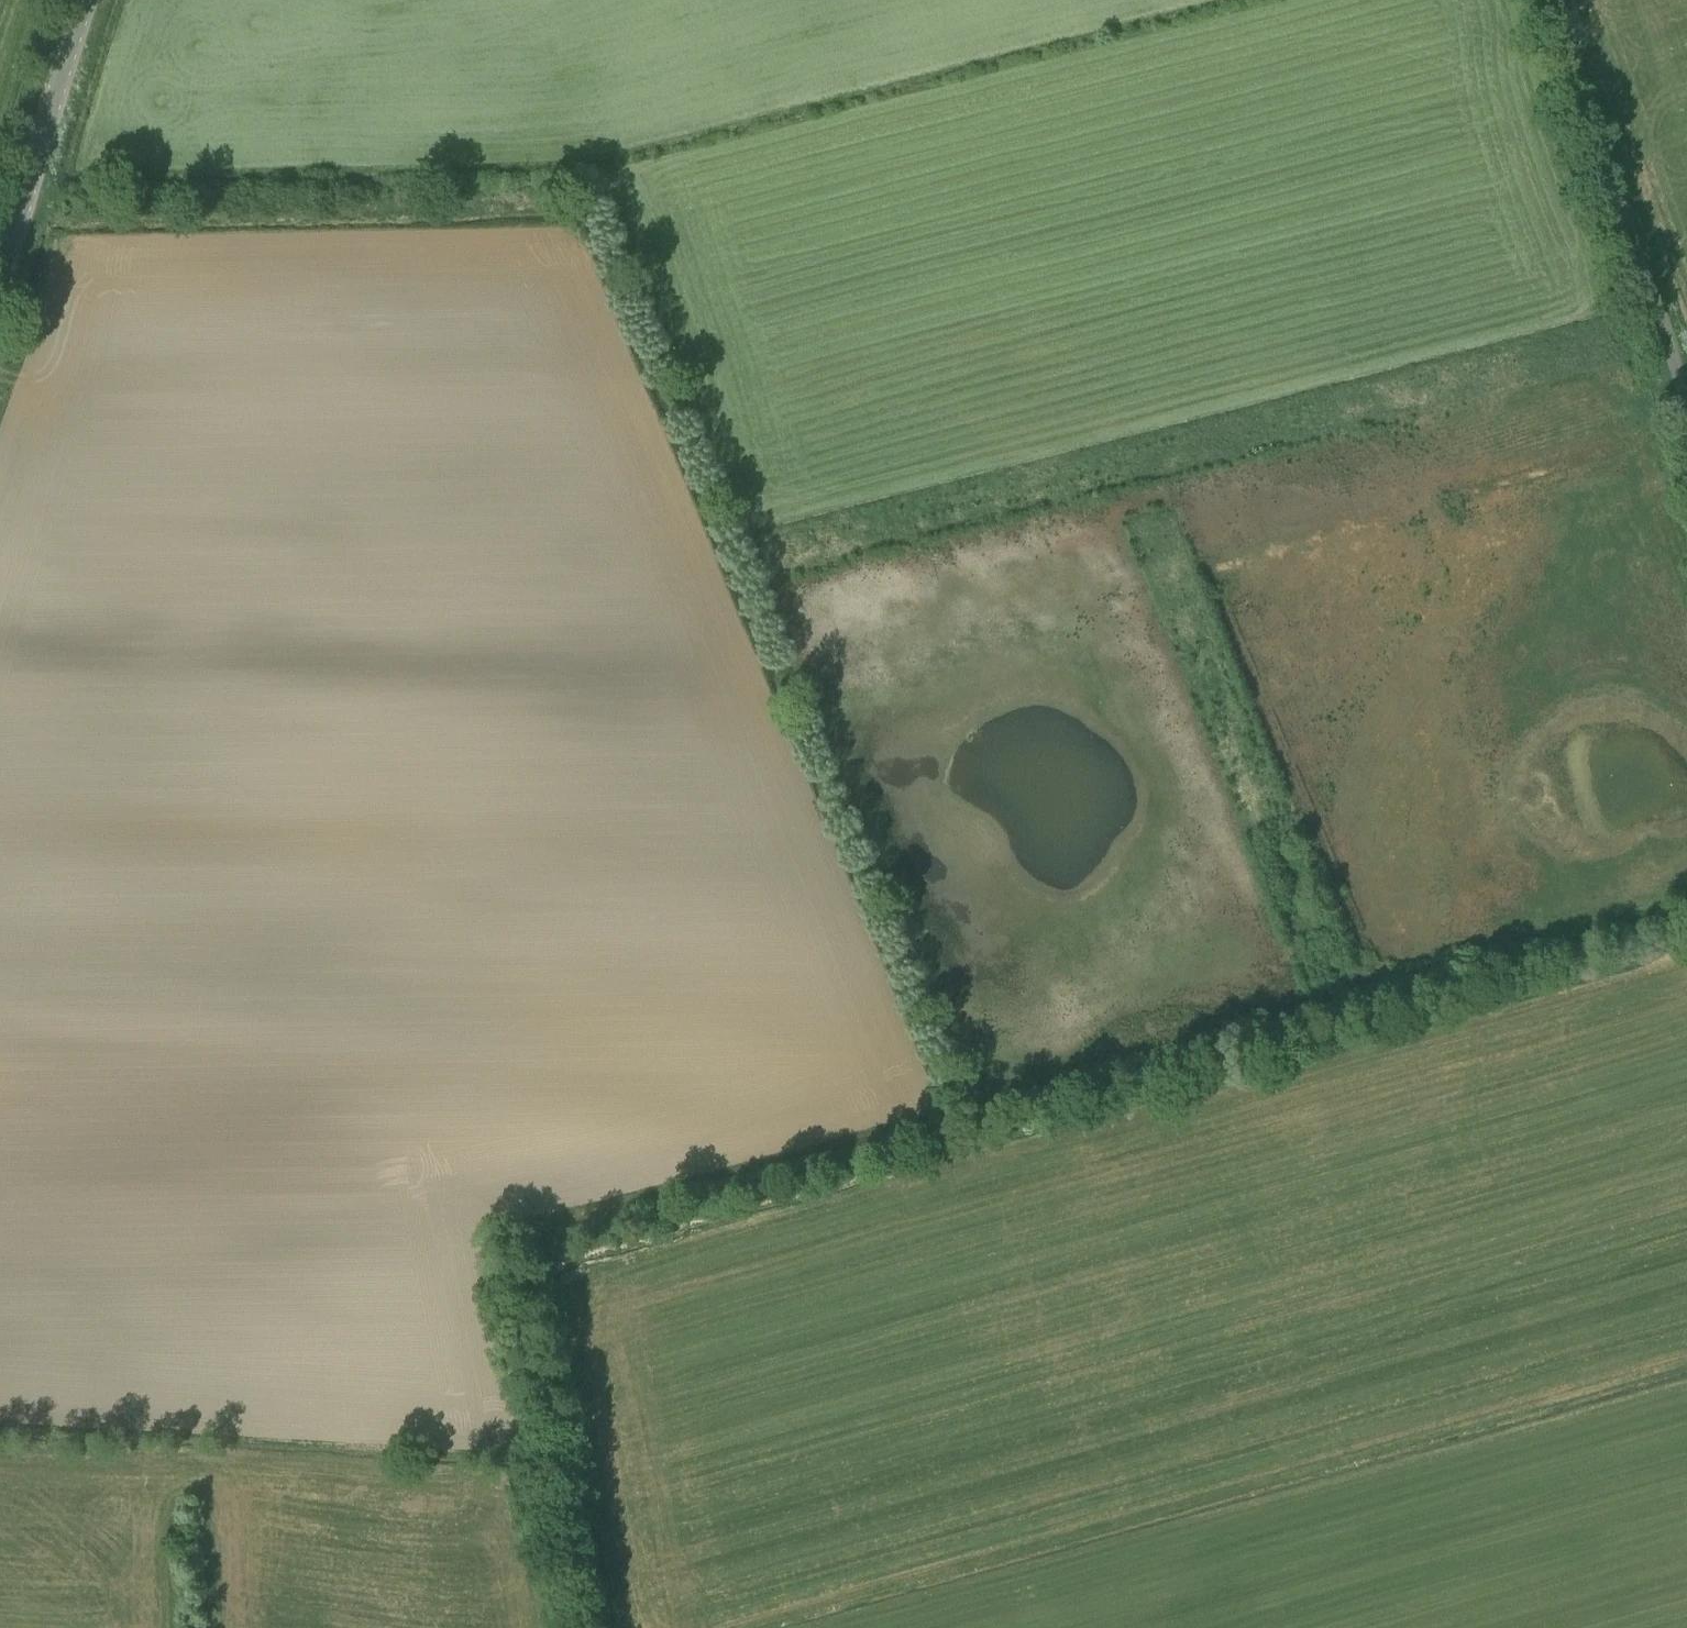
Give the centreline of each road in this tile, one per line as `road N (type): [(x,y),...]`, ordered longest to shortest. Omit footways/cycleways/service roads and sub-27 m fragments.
road 1 (unclassified): [(1686,357),(1560,0)]
road 2 (tertiary): [(0,276),(83,0)]

